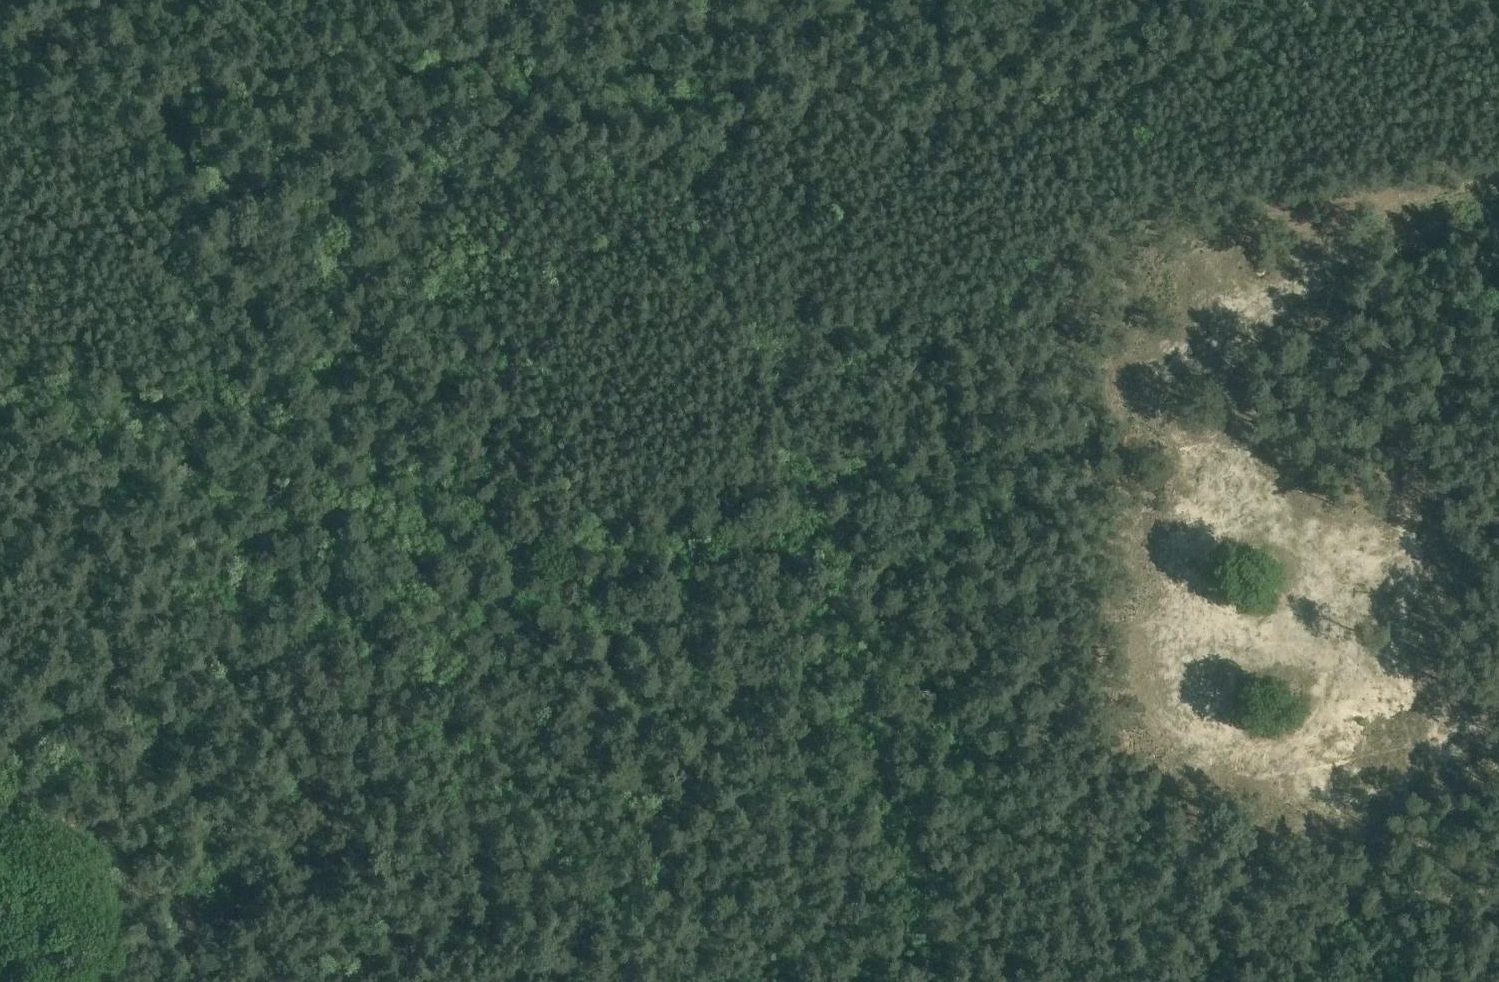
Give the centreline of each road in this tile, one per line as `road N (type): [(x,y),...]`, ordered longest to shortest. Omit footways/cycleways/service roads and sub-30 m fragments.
road 1 (track): [(0,59),(142,0)]

